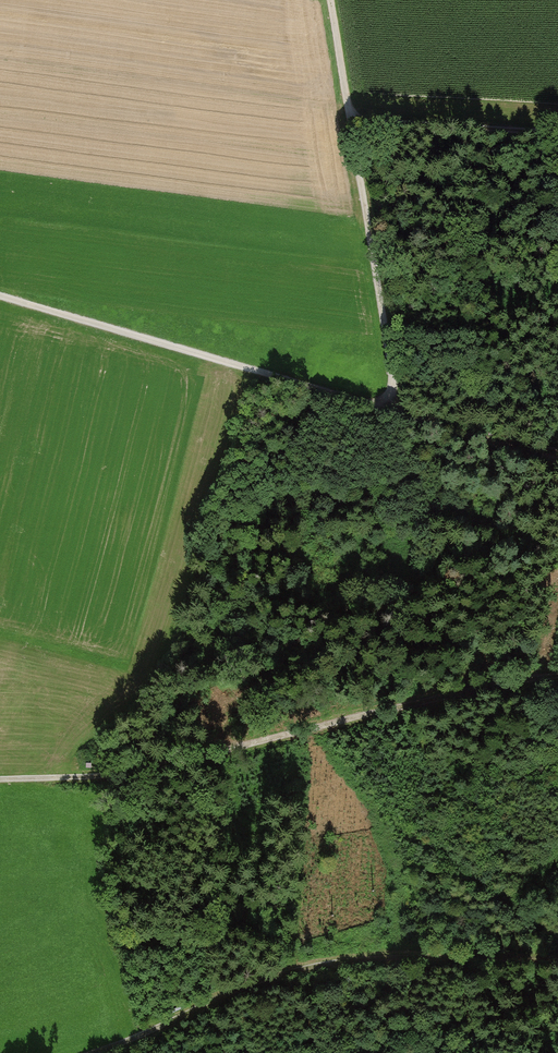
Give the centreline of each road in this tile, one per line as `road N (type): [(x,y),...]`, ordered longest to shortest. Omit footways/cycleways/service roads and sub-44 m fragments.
road 1 (track): [(0,297),(557,464)]
road 2 (track): [(0,780),(192,765),(557,676)]
road 3 (track): [(557,961),(431,955),(331,961),(251,981),(90,1052)]
road 4 (track): [(390,413),(388,348),(331,0)]
road 5 (track): [(351,120),(557,133)]

